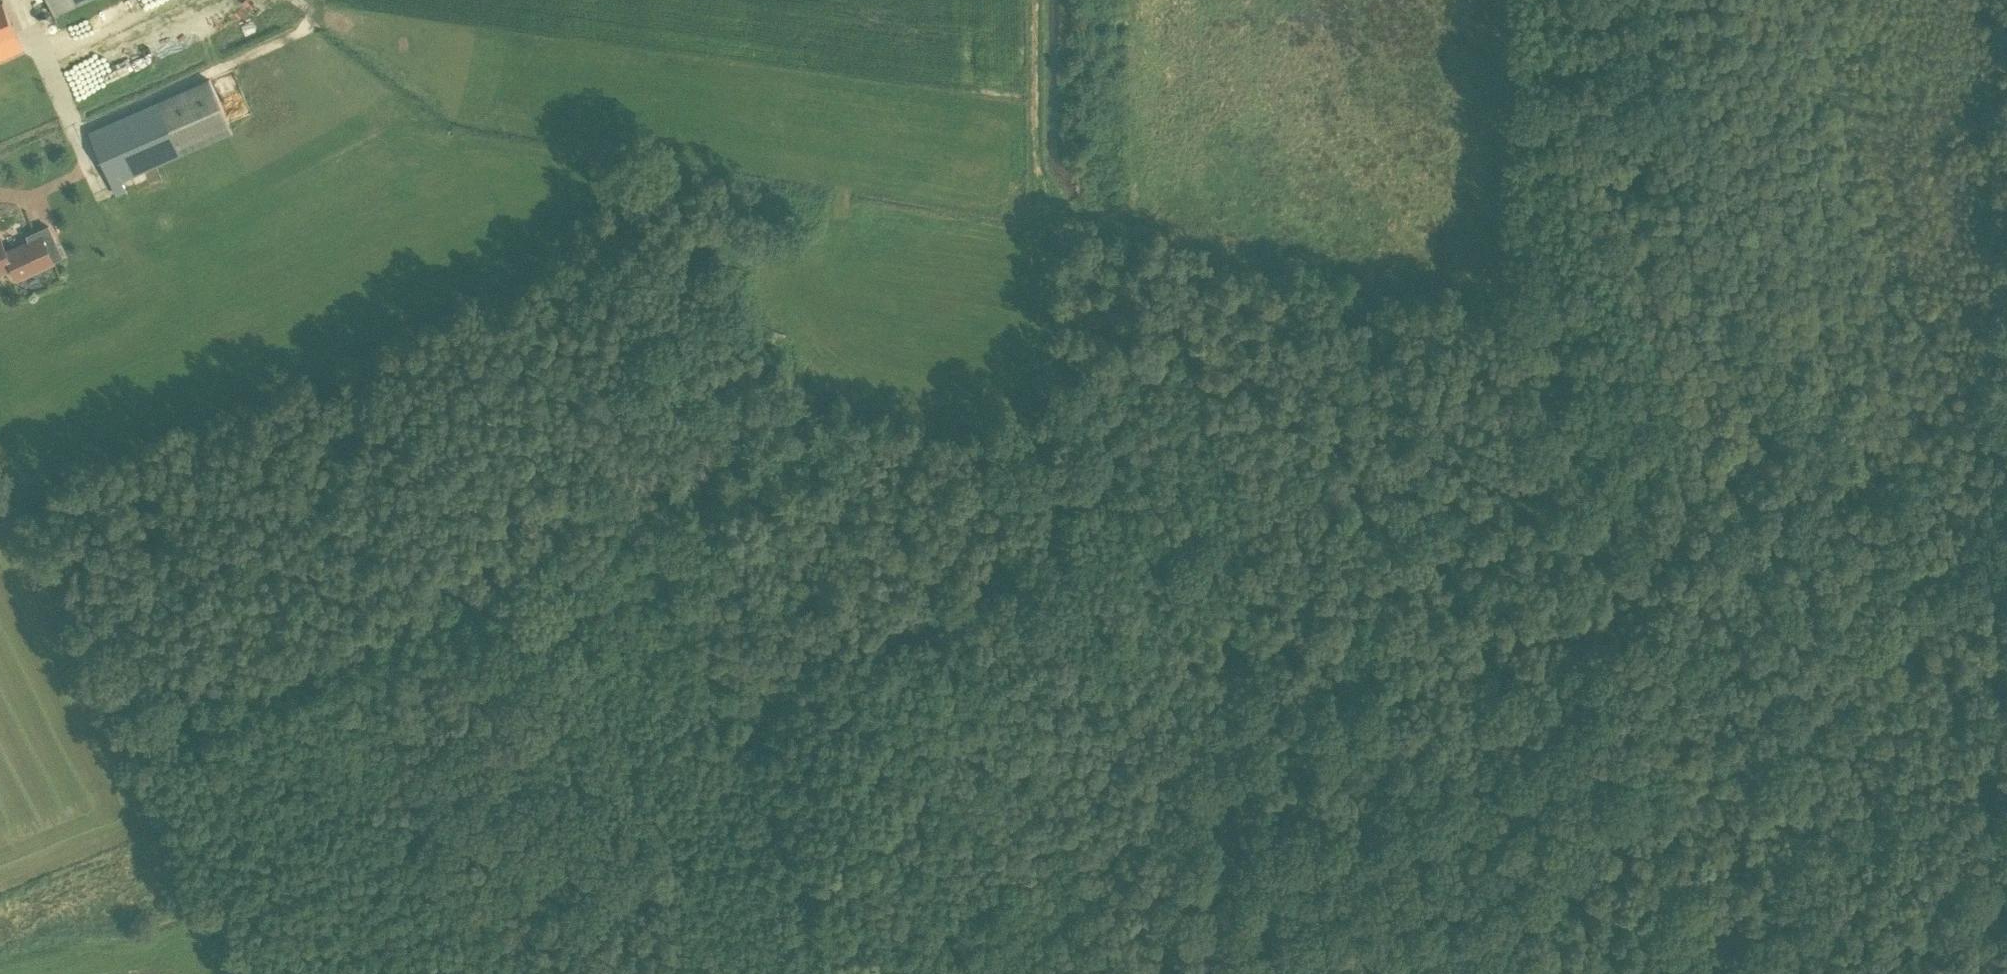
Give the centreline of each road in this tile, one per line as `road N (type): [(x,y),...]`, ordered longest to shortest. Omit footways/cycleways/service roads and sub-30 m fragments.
road 1 (track): [(1988,973),(2006,656)]

